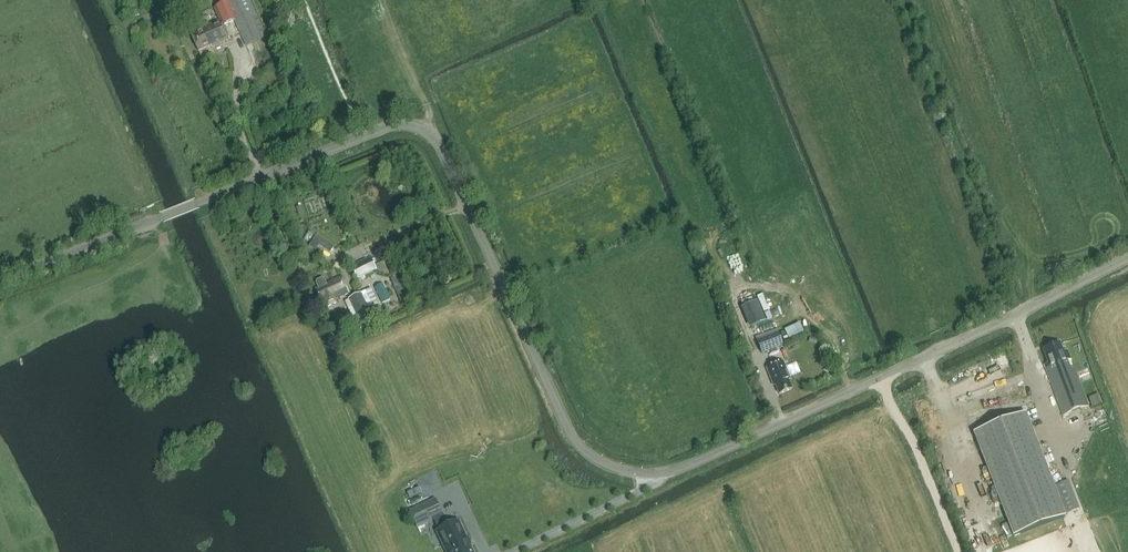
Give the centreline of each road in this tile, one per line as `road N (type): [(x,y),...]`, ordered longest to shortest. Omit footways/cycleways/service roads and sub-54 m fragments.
road 1 (unclassified): [(0,282),(382,128),(409,125),(439,145),(574,436),(607,463),(648,473),(687,466),(1127,257)]
road 2 (track): [(648,473),(637,492),(510,551)]

